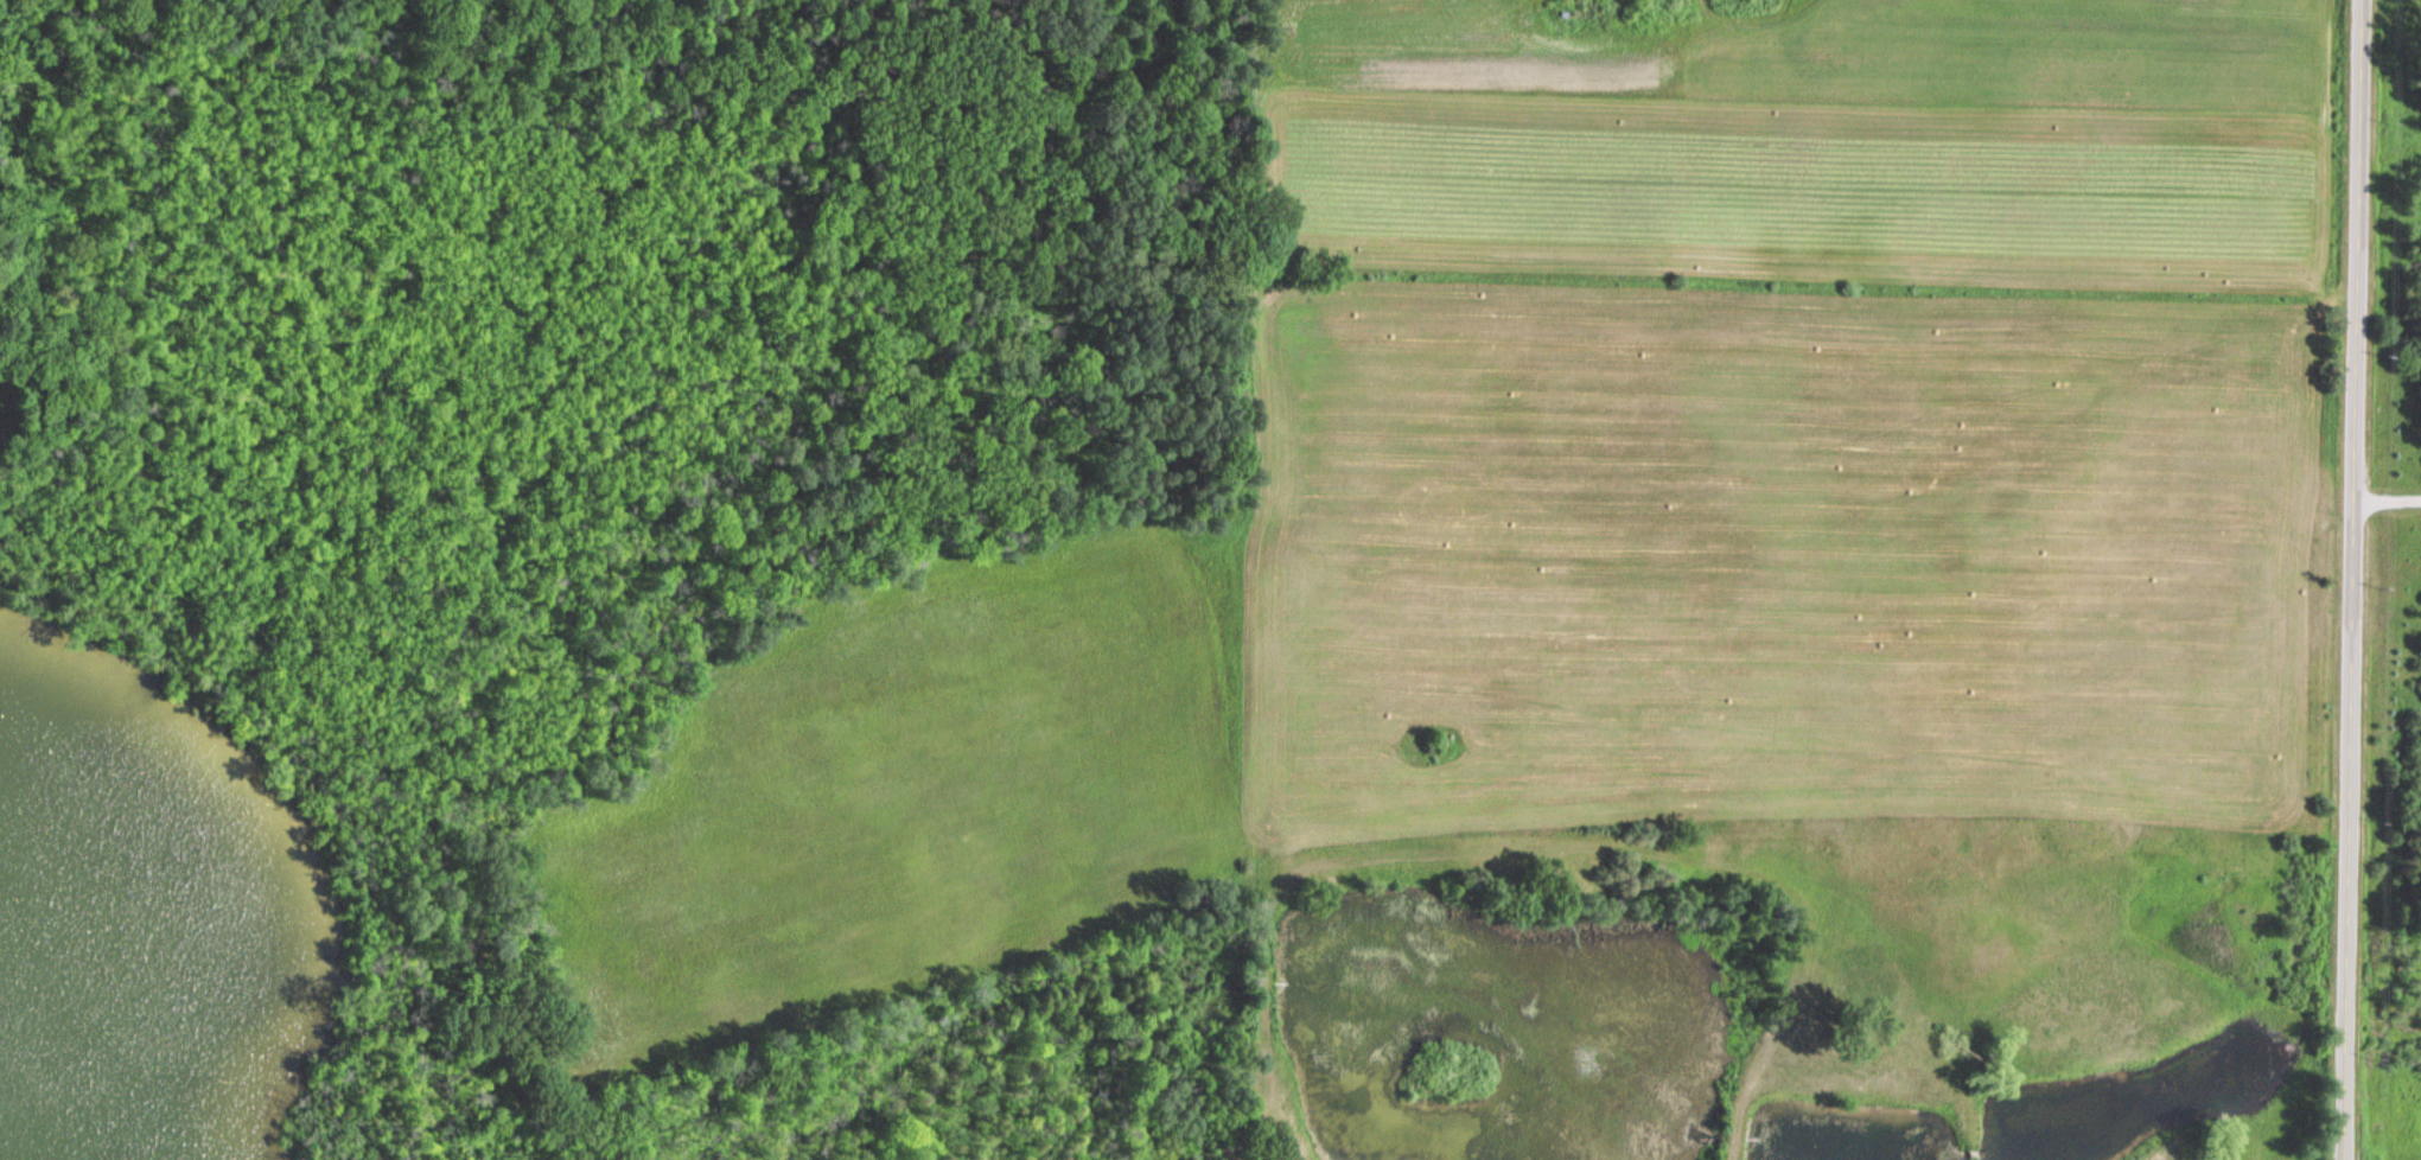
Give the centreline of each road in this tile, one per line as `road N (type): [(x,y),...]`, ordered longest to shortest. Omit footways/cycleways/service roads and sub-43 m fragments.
road 1 (residential): [(2345,1159),(2359,0)]

